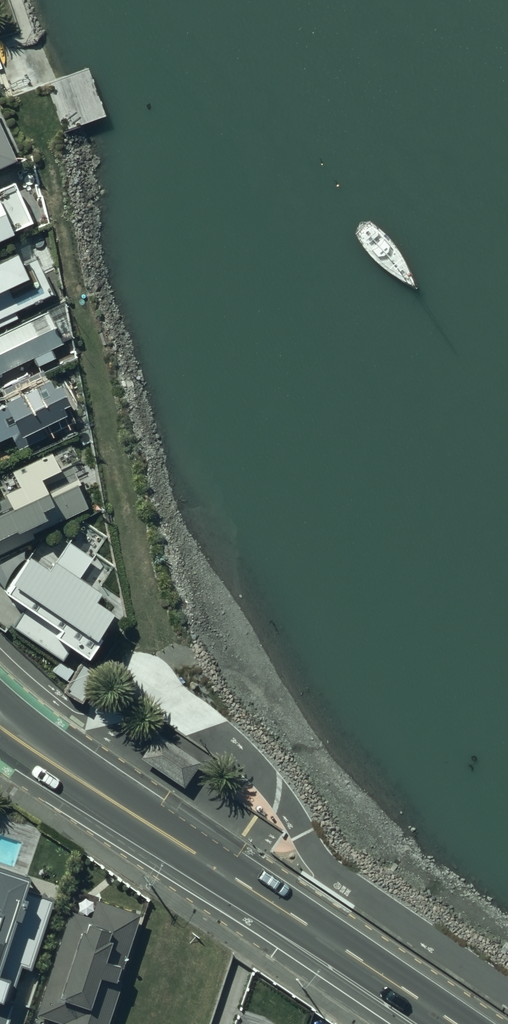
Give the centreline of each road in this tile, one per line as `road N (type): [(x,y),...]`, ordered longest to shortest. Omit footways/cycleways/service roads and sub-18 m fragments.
road 1 (secondary): [(0,726),(455,1023)]

